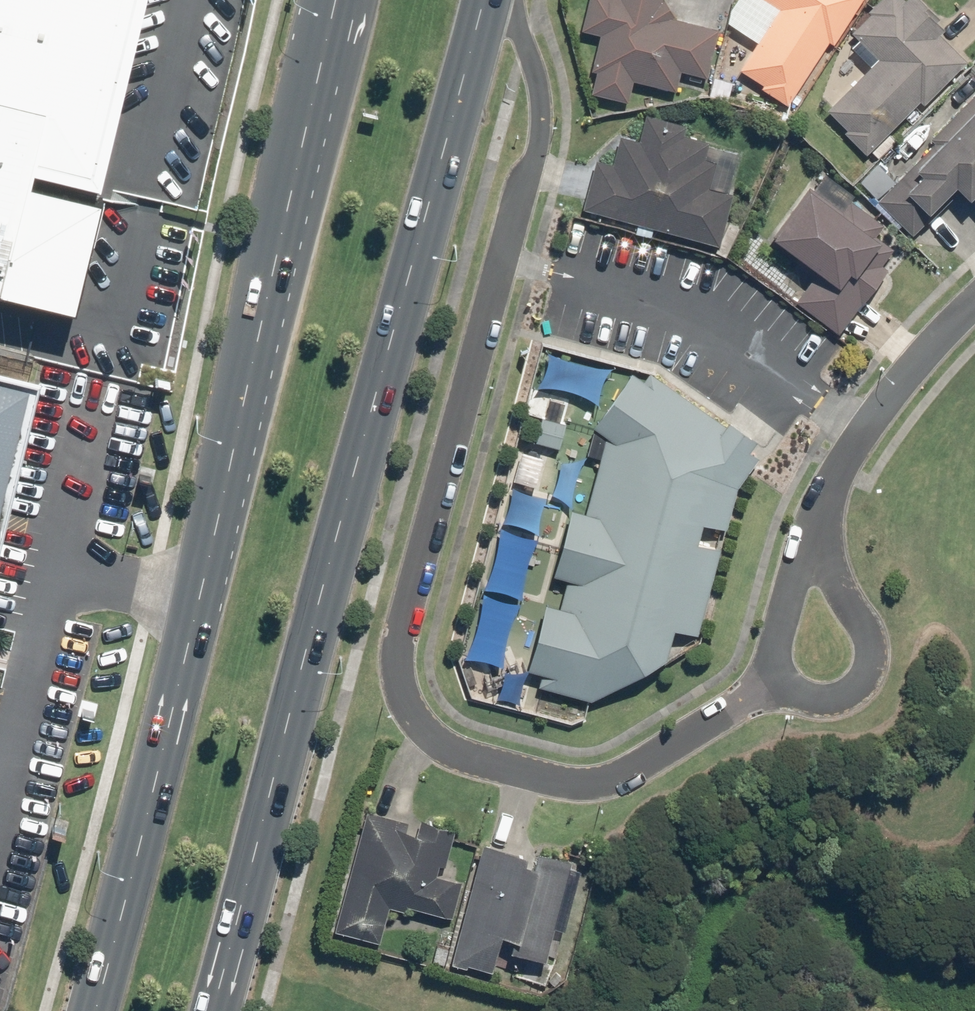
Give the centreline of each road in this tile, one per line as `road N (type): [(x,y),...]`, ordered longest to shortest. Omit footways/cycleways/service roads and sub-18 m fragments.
road 1 (residential): [(771,677),(715,722),(602,781),(576,786),(455,752),(424,734),(402,688),(396,642),(542,124),(508,0)]
road 2 (primary): [(477,0),(204,1010)]
road 3 (primary): [(71,1010),(203,562),(337,0)]
road 4 (residential): [(820,504),(828,561),(874,642),(865,680),(846,699),(800,701),(771,677)]
road 5 (residential): [(974,302),(863,429),(820,504)]
road 6 (residential): [(771,677),(820,504)]

